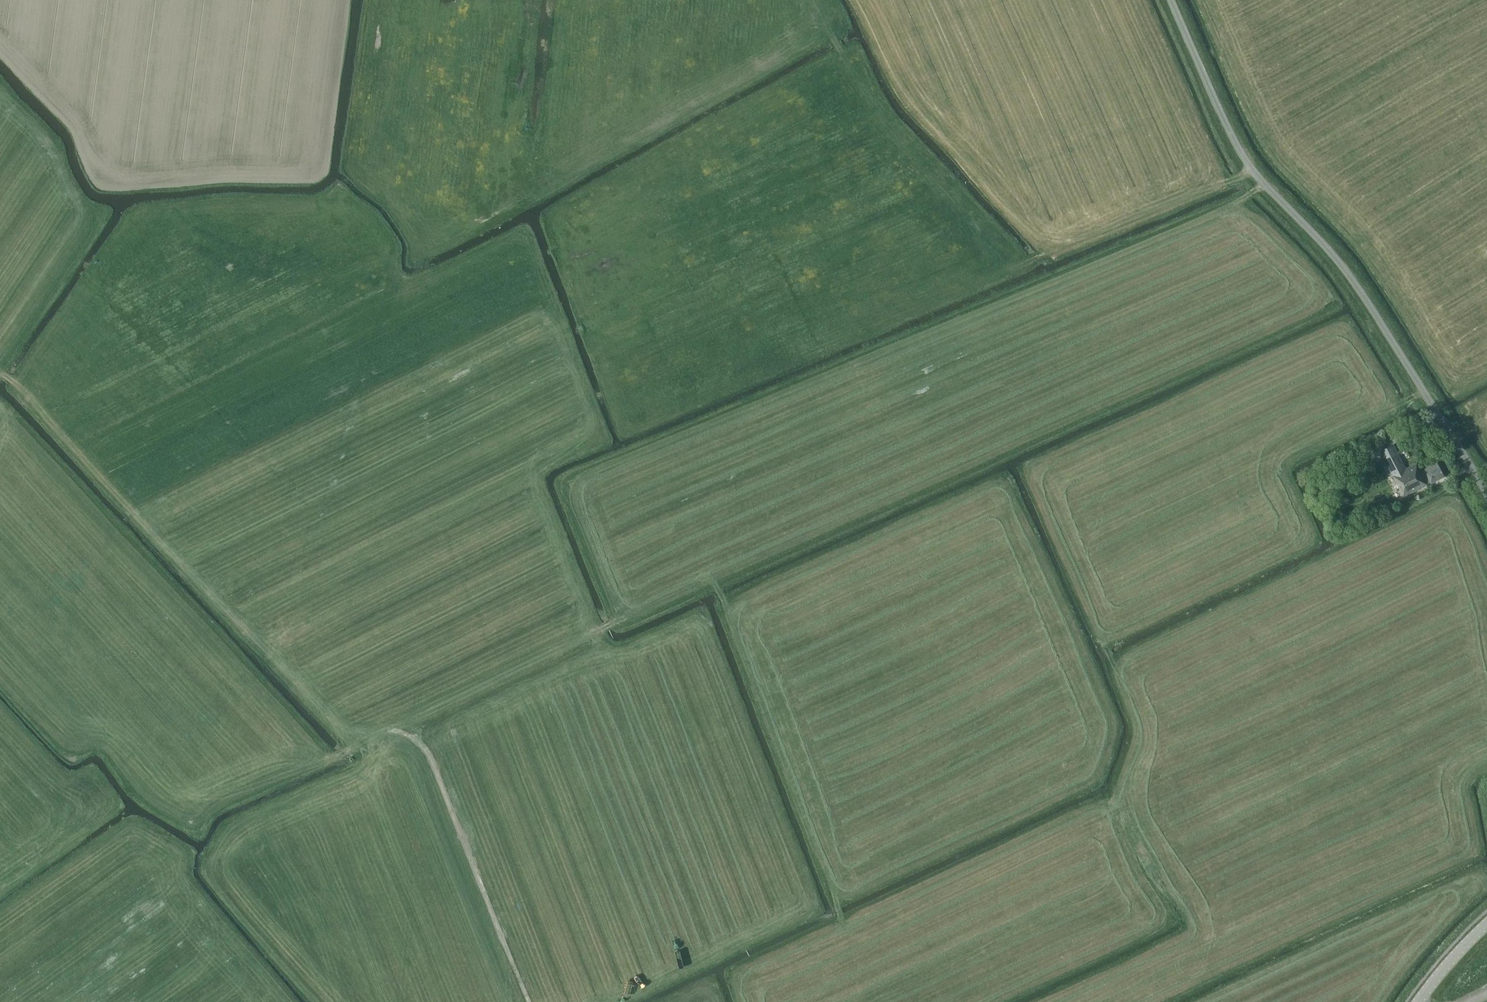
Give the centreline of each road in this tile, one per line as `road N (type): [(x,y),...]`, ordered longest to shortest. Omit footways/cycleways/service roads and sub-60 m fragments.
road 1 (unclassified): [(1486,492),(1359,287),(1243,156),(1169,0)]

